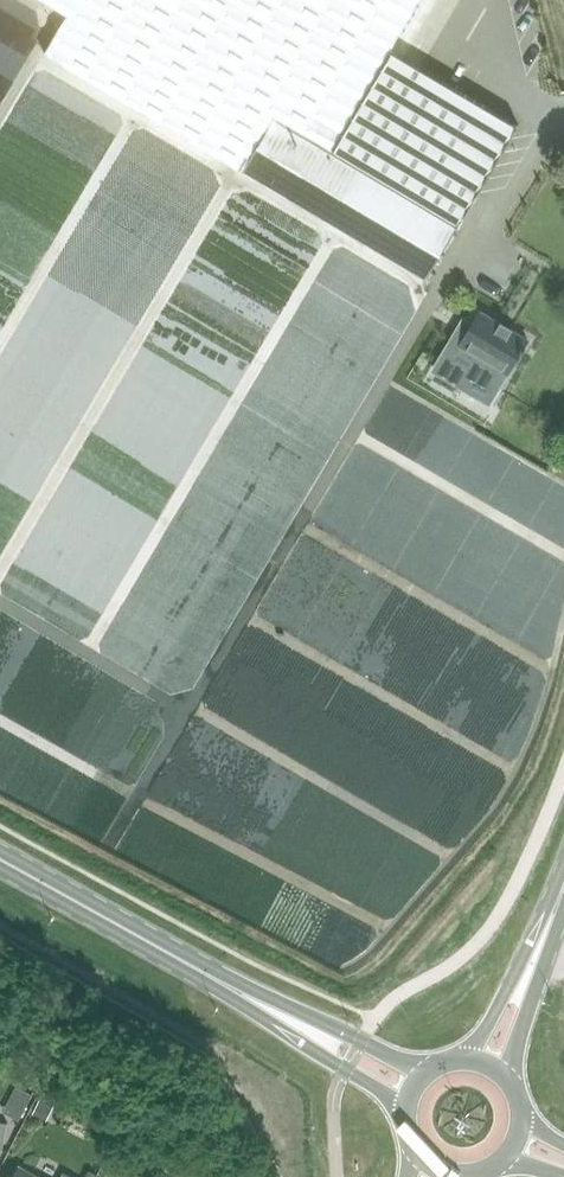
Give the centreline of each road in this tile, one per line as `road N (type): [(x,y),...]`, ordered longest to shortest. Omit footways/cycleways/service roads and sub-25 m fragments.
road 1 (primary): [(0,860),(241,994)]
road 2 (primary): [(431,1069),(392,1059),(261,995),(241,994)]
road 3 (primary): [(241,994),(251,1011),(405,1114)]
road 4 (secondary): [(510,1083),(556,930),(553,912)]
road 5 (secondary): [(553,912),(539,922),(487,1026),(460,1060)]

